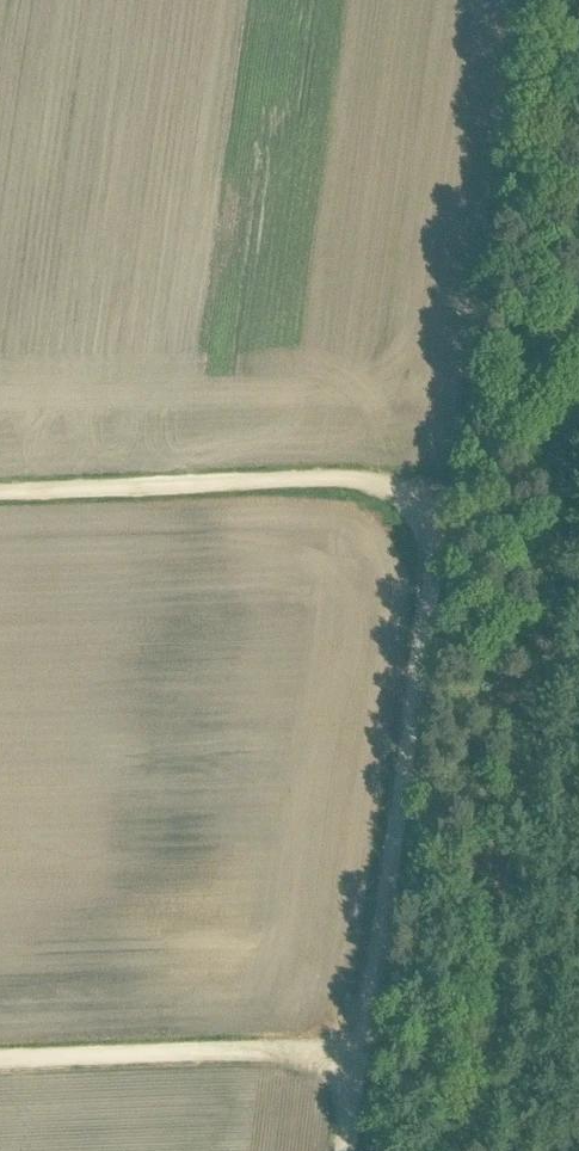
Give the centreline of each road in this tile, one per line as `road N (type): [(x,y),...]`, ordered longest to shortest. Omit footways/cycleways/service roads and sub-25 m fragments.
road 1 (track): [(347,1150),(431,555),(420,512),(393,487),(367,481),(0,494)]
road 2 (track): [(358,1075),(278,1054),(0,1066)]

